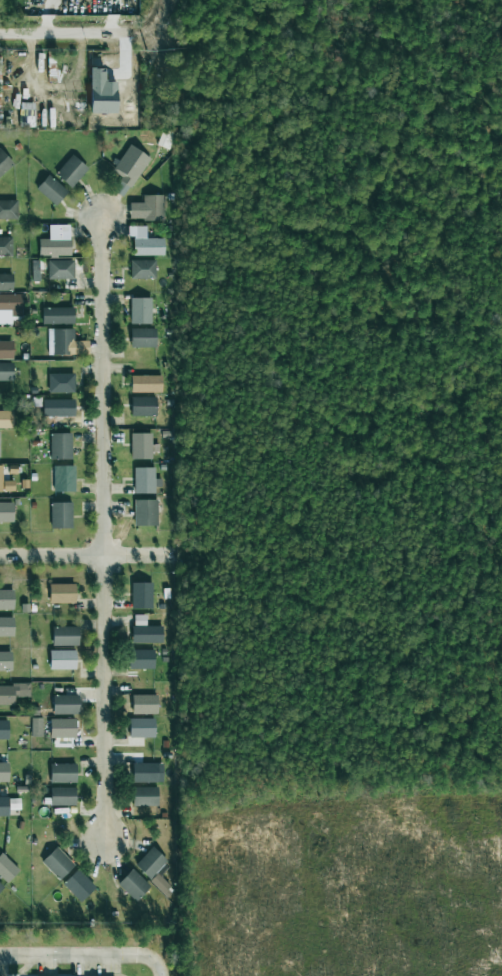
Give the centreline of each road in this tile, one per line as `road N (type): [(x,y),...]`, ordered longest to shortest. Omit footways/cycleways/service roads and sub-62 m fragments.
road 1 (residential): [(104,215),(105,846)]
road 2 (residential): [(0,556),(176,555)]
road 3 (residential): [(0,30),(128,29)]

